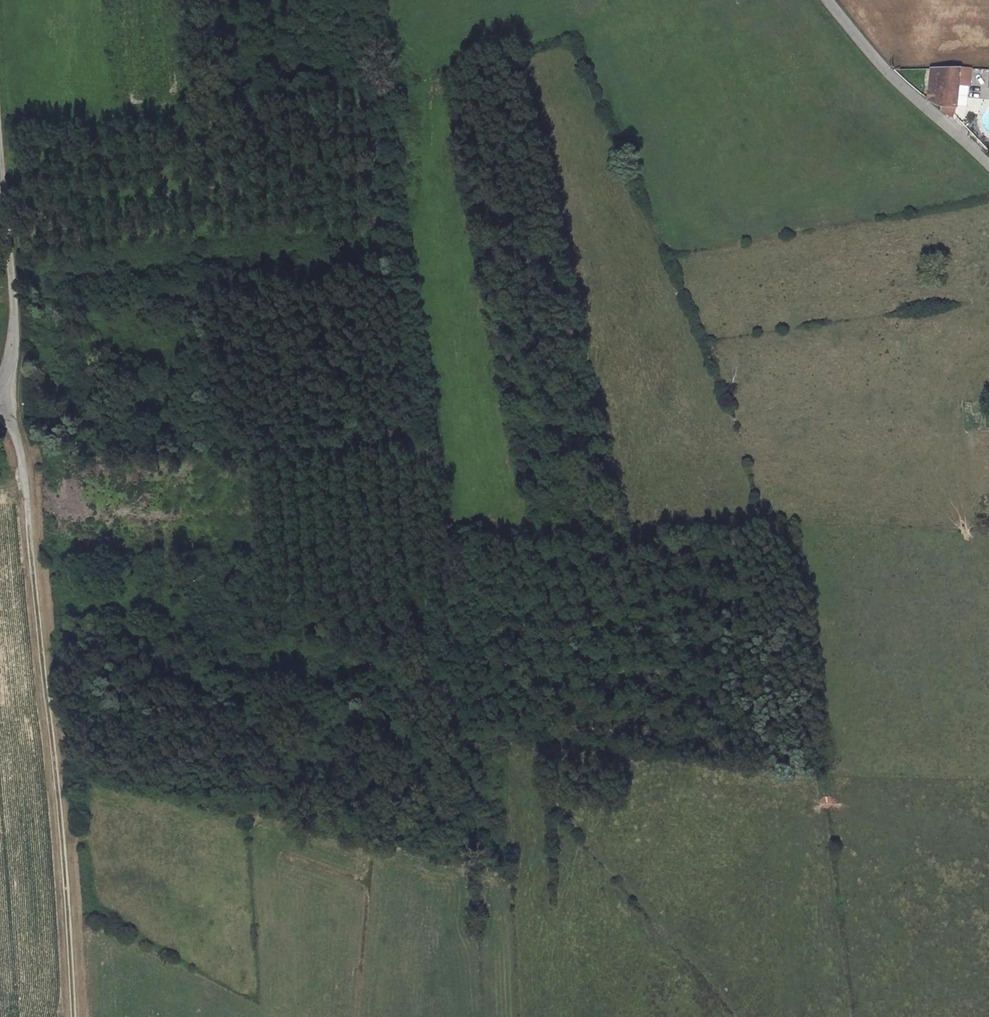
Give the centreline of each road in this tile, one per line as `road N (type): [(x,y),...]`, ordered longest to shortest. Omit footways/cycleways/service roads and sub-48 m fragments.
road 1 (track): [(2,391),(19,446),(62,833),(72,1016)]
road 2 (unclassified): [(0,152),(15,340),(0,392)]
road 3 (unclassified): [(827,0),(891,74),(988,163)]

